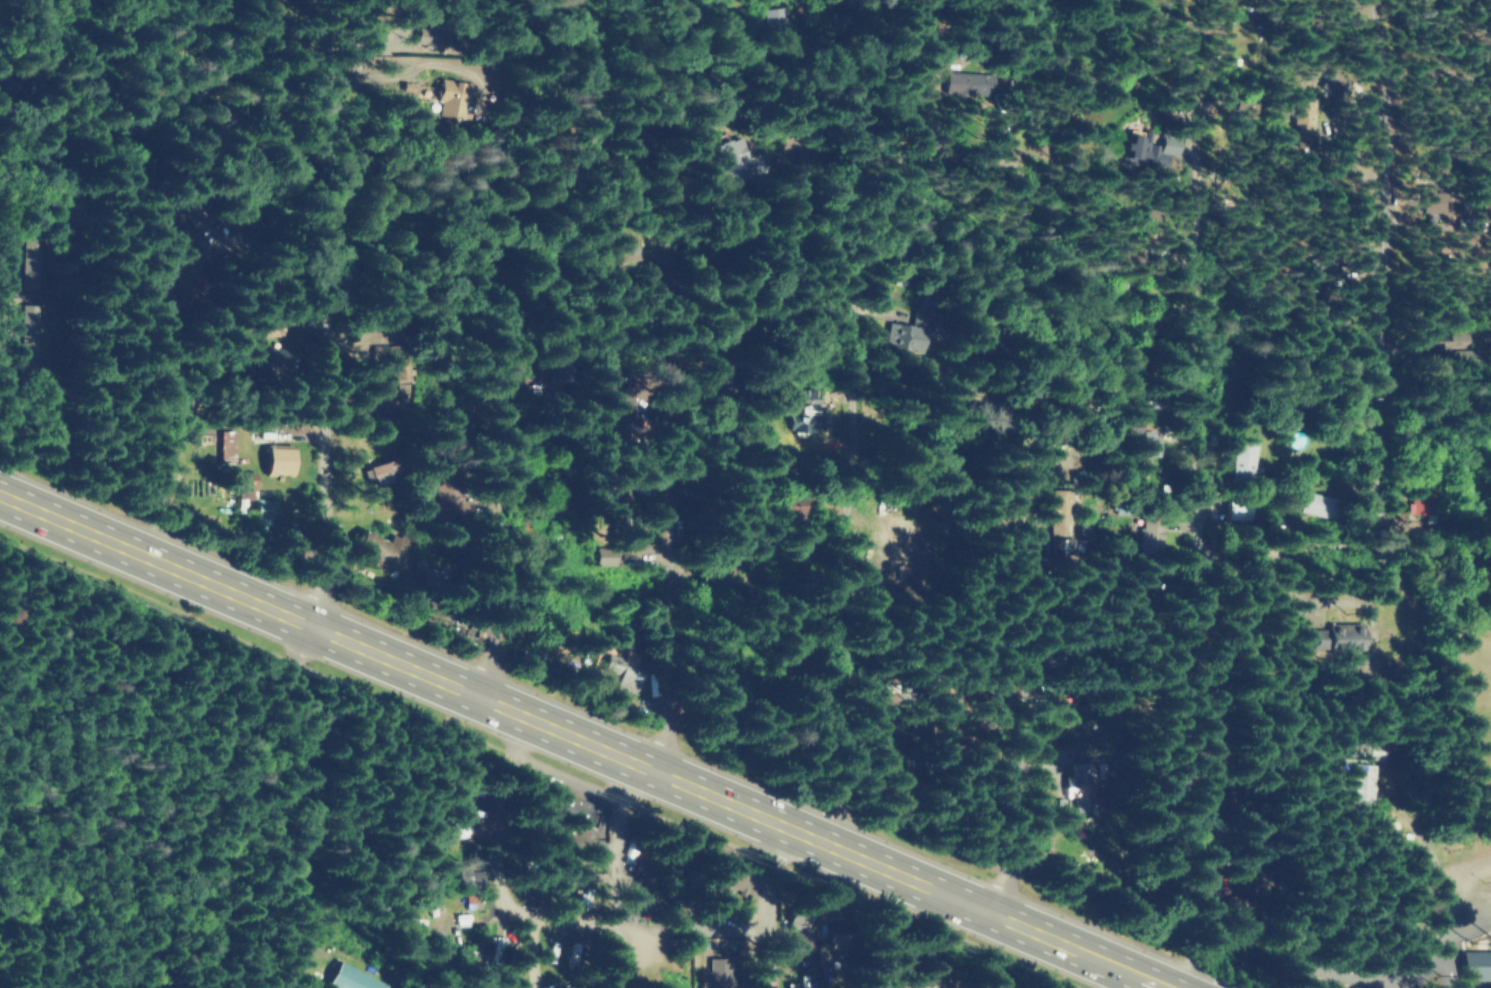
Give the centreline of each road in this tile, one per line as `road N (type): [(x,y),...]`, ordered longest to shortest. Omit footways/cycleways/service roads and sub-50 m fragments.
road 1 (trunk): [(1172,987),(0,495)]
road 2 (residential): [(994,913),(1012,861),(1028,310),(1020,219)]
road 3 (residential): [(1214,550),(1354,544),(1375,523),(1387,90)]
road 4 (residential): [(312,624),(332,39)]
road 5 (residential): [(474,693),(485,668),(500,147)]
road 6 (residential): [(826,842),(849,774),(850,641),(838,531),(844,308)]
road 7 (residential): [(1183,987),(1212,911),(1189,849),(1184,600),(1192,564),(1214,550)]
road 8 (residential): [(1214,550),(1190,166)]
road 9 (residential): [(644,765),(665,742),(672,397)]
road 10 (residential): [(312,624),(299,650),(289,987)]
road 11 (residential): [(40,37),(0,392)]
road 12 (residential): [(332,39),(163,52),(0,32)]
road 13 (residential): [(496,260),(526,194),(555,174),(615,175)]
road 14 (track): [(1017,648),(850,641)]
road 15 (residential): [(767,987),(766,892),(787,826)]
road 16 (residential): [(1056,161),(1051,0)]
road 17 (residential): [(866,157),(862,0)]
road 18 (residential): [(692,143),(693,0)]

